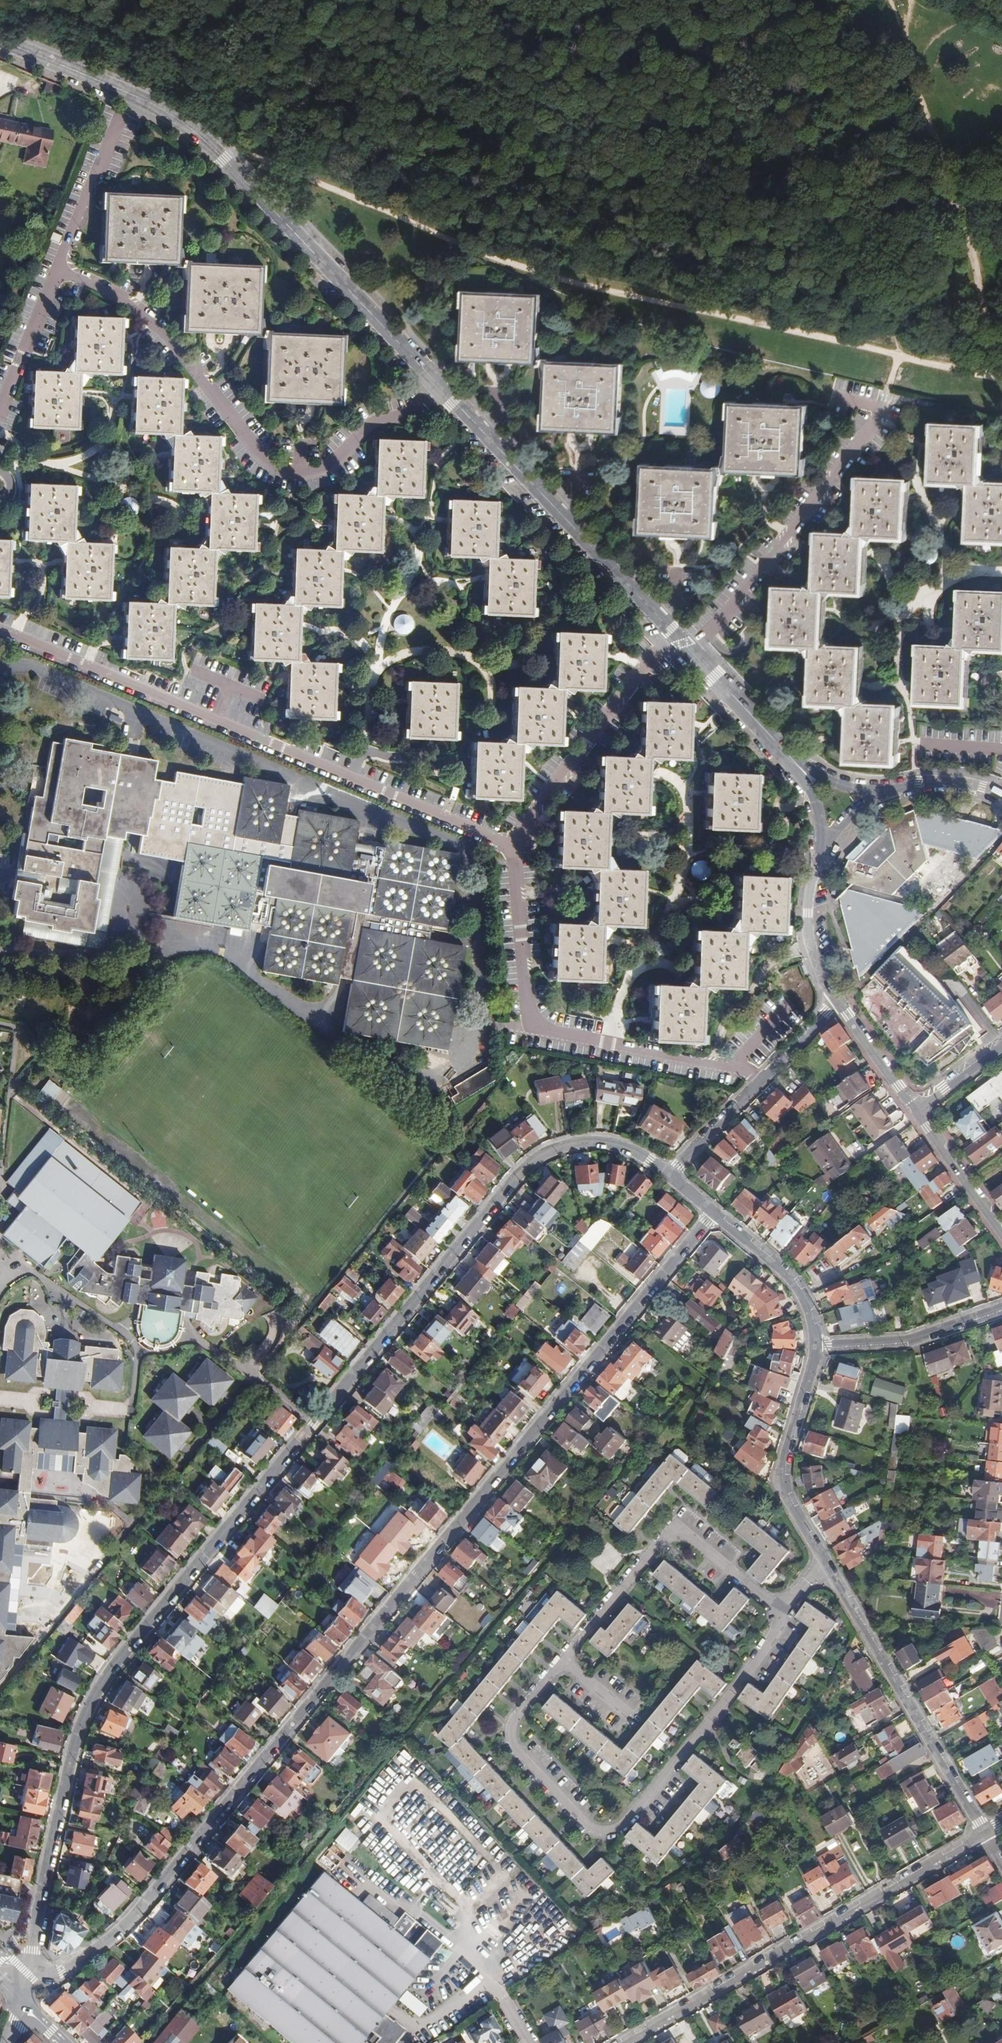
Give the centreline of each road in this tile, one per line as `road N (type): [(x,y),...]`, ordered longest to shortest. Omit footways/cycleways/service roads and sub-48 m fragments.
road 1 (residential): [(673,1174),(606,1143),(567,1145),(518,1177),(107,1676),(81,1727),(25,1973)]
road 2 (residential): [(25,1973),(62,1970),(125,1926),(715,1212)]
road 3 (residential): [(514,848),(0,628)]
road 4 (residential): [(436,385),(411,415),(378,420),(319,473),(278,471),(259,459),(145,316),(61,274)]
road 5 (tertiary): [(436,385),(196,134),(133,96)]
road 6 (residential): [(985,1832),(627,2042)]
road 7 (residential): [(690,652),(879,418),(890,387)]
road 8 (tertiary): [(659,620),(436,385)]
road 9 (unclassified): [(985,1832),(827,1566)]
road 10 (residential): [(514,848),(614,707),(690,652)]
road 11 (residential): [(827,1566),(783,1486),(817,1347)]
road 12 (residential): [(762,1081),(537,1031)]
road 13 (unclassified): [(1001,1309),(906,1341),(817,1347)]
road 14 (residential): [(537,1031),(514,848)]
road 15 (residential): [(817,1347),(810,1305),(782,1268),(715,1212)]
road 16 (residential): [(61,274),(123,121)]
road 17 (residential): [(0,427),(61,274)]
road 18 (tertiary): [(802,772),(690,652)]
road 19 (tertiary): [(918,1108),(1001,1228)]
road 20 (tertiary): [(818,864),(809,931),(837,999)]
road 21 (tertiary): [(837,999),(918,1108)]
road 22 (unclassified): [(673,1174),(762,1081)]
road 23 (tertiary): [(13,50),(133,96)]
road 24 (tertiary): [(1001,799),(919,784),(876,796)]

